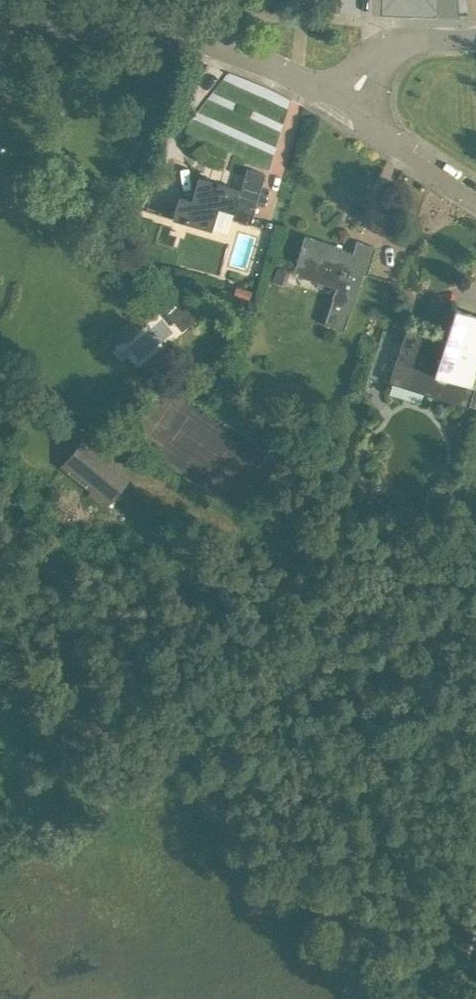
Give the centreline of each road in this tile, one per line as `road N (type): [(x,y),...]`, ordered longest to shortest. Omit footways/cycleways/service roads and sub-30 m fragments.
road 1 (track): [(458,998),(434,986),(326,871),(0,636)]
road 2 (residential): [(348,110),(195,39),(0,22)]
road 3 (residential): [(475,38),(384,47),(348,110)]
road 4 (residential): [(475,194),(348,110)]

